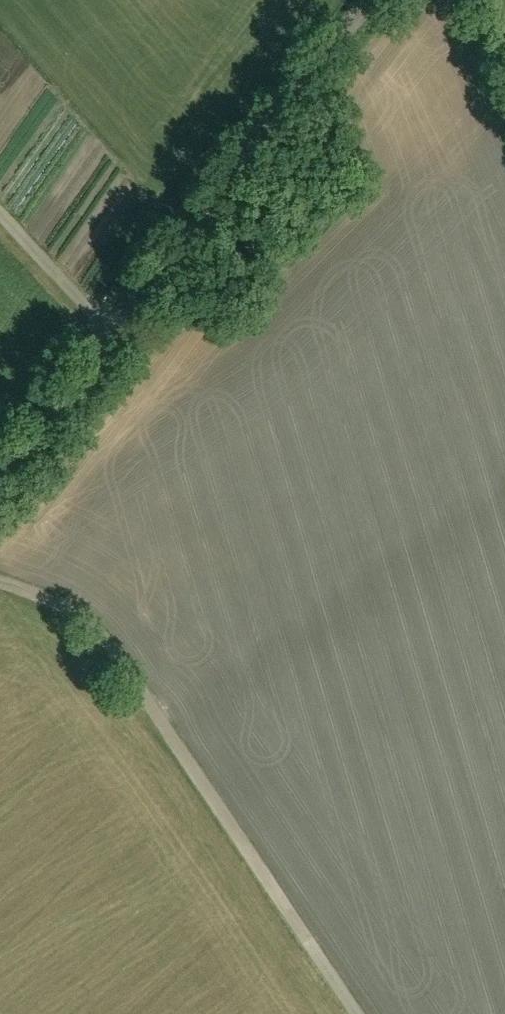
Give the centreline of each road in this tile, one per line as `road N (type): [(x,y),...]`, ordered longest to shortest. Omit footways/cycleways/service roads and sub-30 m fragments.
road 1 (unclassified): [(0,483),(375,0)]

